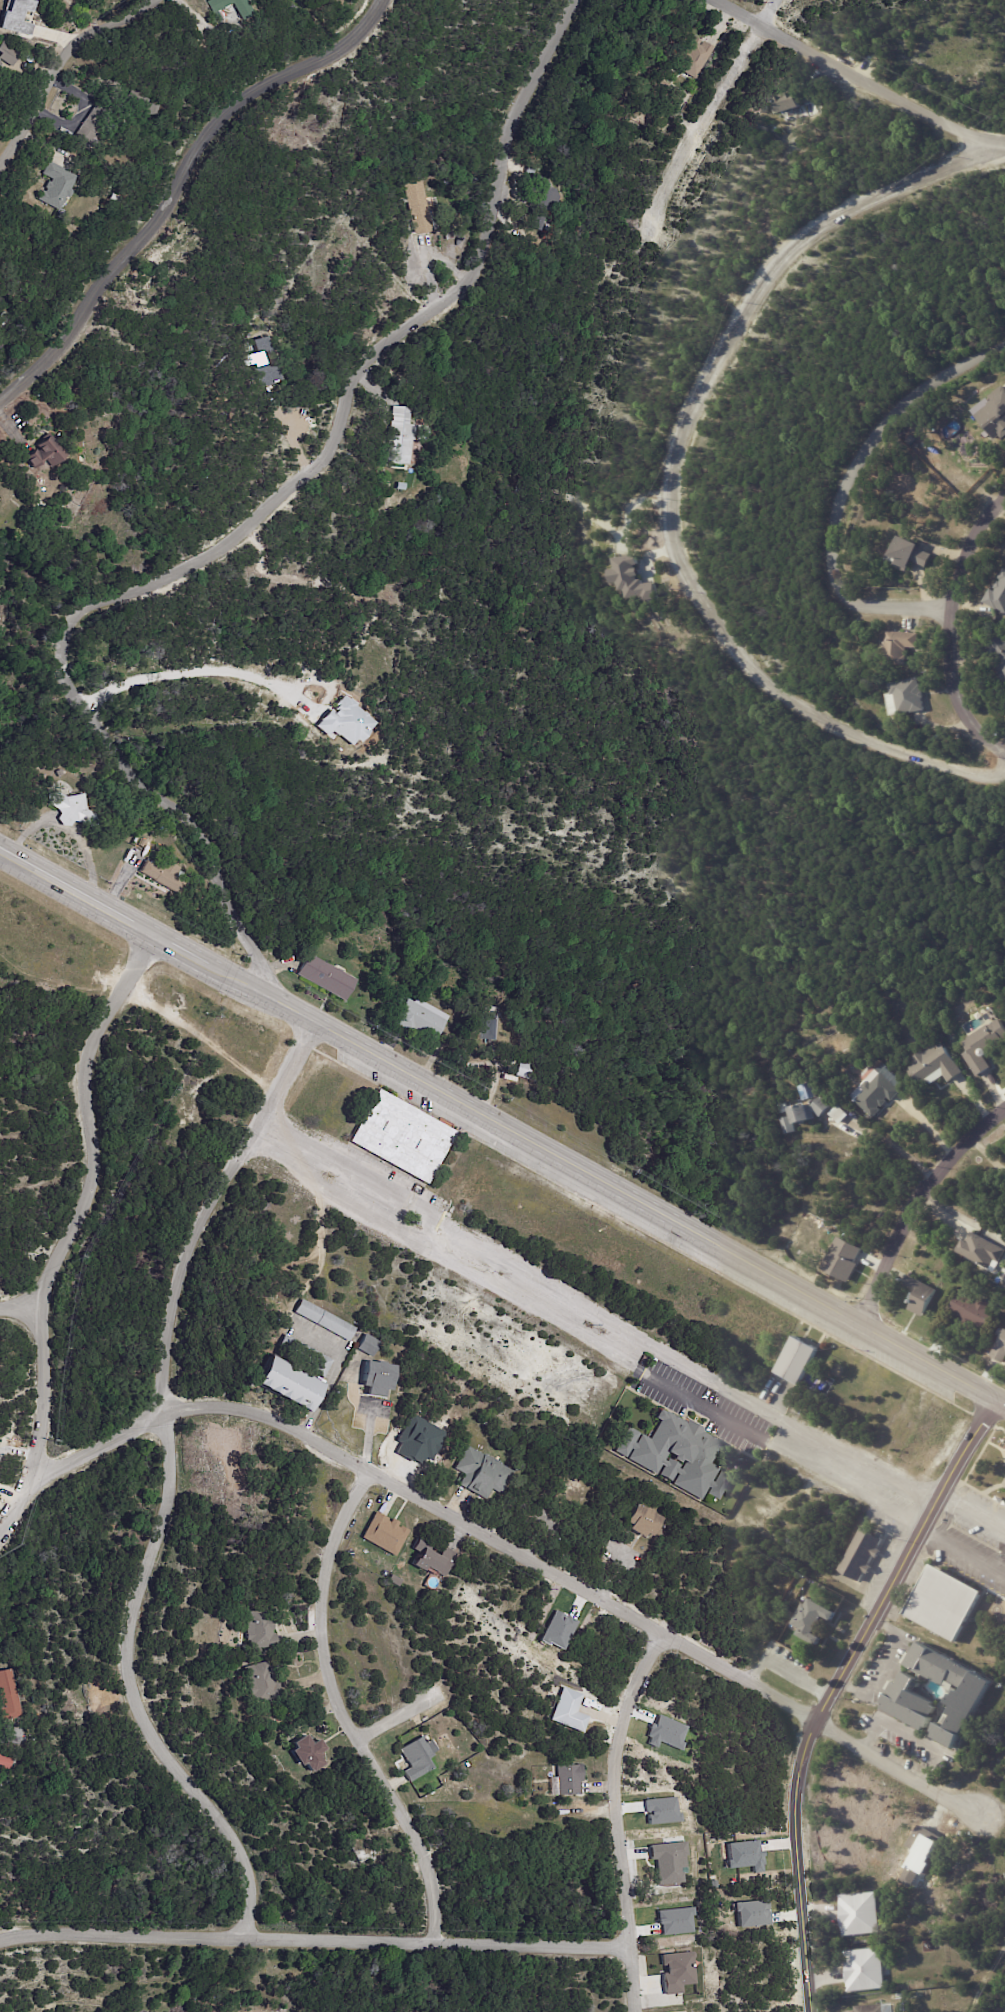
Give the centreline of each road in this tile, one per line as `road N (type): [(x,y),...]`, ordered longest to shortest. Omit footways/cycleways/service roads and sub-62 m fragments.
road 1 (residential): [(566,0),(515,105),(465,274),(348,372),(303,468),(214,560),(91,608),(67,650),(81,703),(108,748),(200,819),(267,991)]
road 2 (tertiary): [(0,849),(861,1313),(984,1395)]
road 3 (residential): [(33,1470),(154,1411),(233,1405),(288,1425),(651,1630),(820,1712),(977,1814)]
road 4 (residential): [(1004,781),(841,741),(752,666),(661,515),(658,452),(706,345),(783,242),(866,186),(995,147)]
road 5 (residential): [(302,1011),(176,1270),(154,1411),(167,1438),(163,1489),(115,1670),(250,1877),(249,1926)]
road 6 (residential): [(632,1930),(49,1925),(0,1941)]
road 7 (residential): [(382,0),(370,23),(214,118),(112,269),(0,399)]
road 8 (residential): [(813,2011),(794,1764),(929,1505)]
road 9 (residential): [(360,1472),(315,1601),(347,1745),(413,1873),(423,1933)]
road 10 (residential): [(137,920),(70,1066),(82,1169),(41,1310),(0,1315)]
road 11 (residential): [(1004,343),(900,433),(834,519),(841,603),(958,600)]
road 12 (residential): [(651,1630),(626,1788),(630,2011)]
road 13 (residential): [(719,0),(1004,146)]
road 14 (residential): [(773,0),(646,224)]
road 15 (residential): [(1004,744),(951,667),(958,600),(1004,523)]
road 16 (residential): [(861,1313),(974,1135),(1004,1122)]
road 17 (residential): [(151,0),(63,59),(0,151)]
road 18 (residential): [(33,1470),(41,1310)]
road 19 (residential): [(929,1505),(984,1395)]

